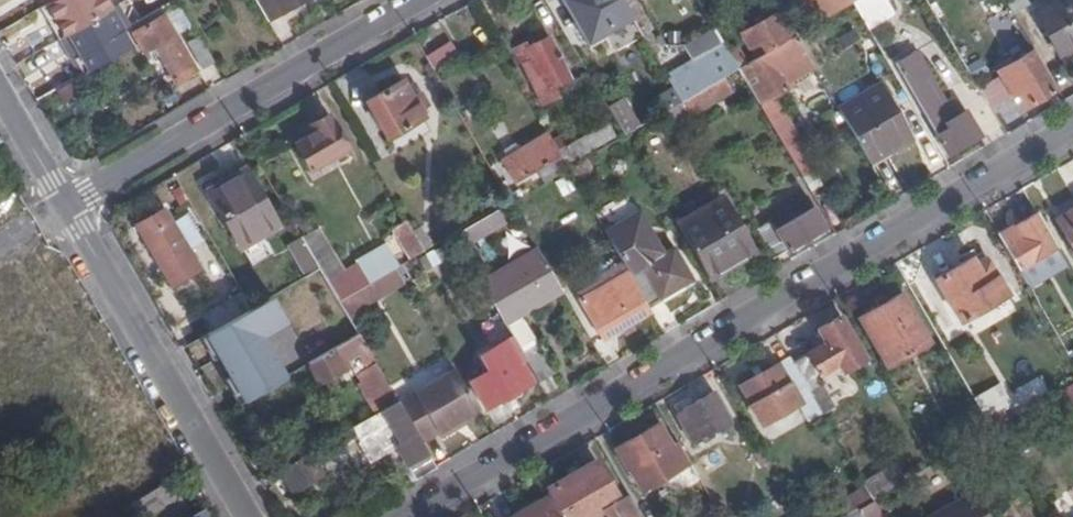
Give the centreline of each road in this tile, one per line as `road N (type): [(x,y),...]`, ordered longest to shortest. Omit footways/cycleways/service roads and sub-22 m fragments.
road 1 (residential): [(1072,128),(405,516)]
road 2 (residential): [(67,205),(418,0)]
road 3 (unclassified): [(252,516),(67,205)]
road 4 (unclassified): [(67,205),(0,91)]

